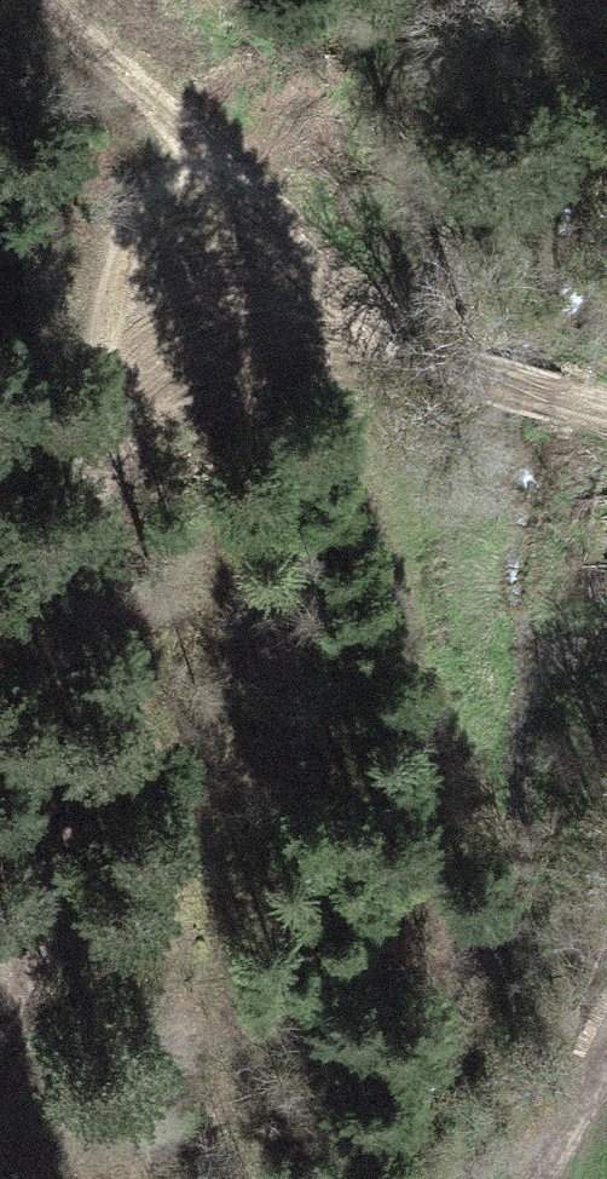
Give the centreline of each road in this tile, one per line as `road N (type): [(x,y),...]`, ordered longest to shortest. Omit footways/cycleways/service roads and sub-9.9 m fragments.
road 1 (track): [(0,1013),(19,981),(74,804),(101,428),(120,322),(144,246),(170,222)]
road 2 (track): [(606,445),(440,378),(363,227),(336,192),(262,176),(170,222)]
road 3 (track): [(257,178),(74,0)]
road 4 (track): [(606,997),(533,1178)]

